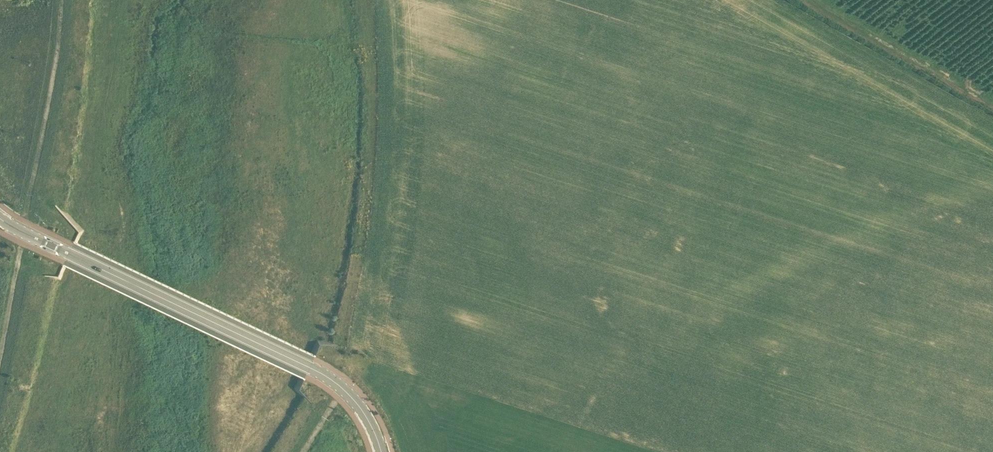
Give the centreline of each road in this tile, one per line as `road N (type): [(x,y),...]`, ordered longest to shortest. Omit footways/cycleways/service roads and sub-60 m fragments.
road 1 (tertiary): [(0,219),(308,368)]
road 2 (track): [(26,217),(63,0)]

